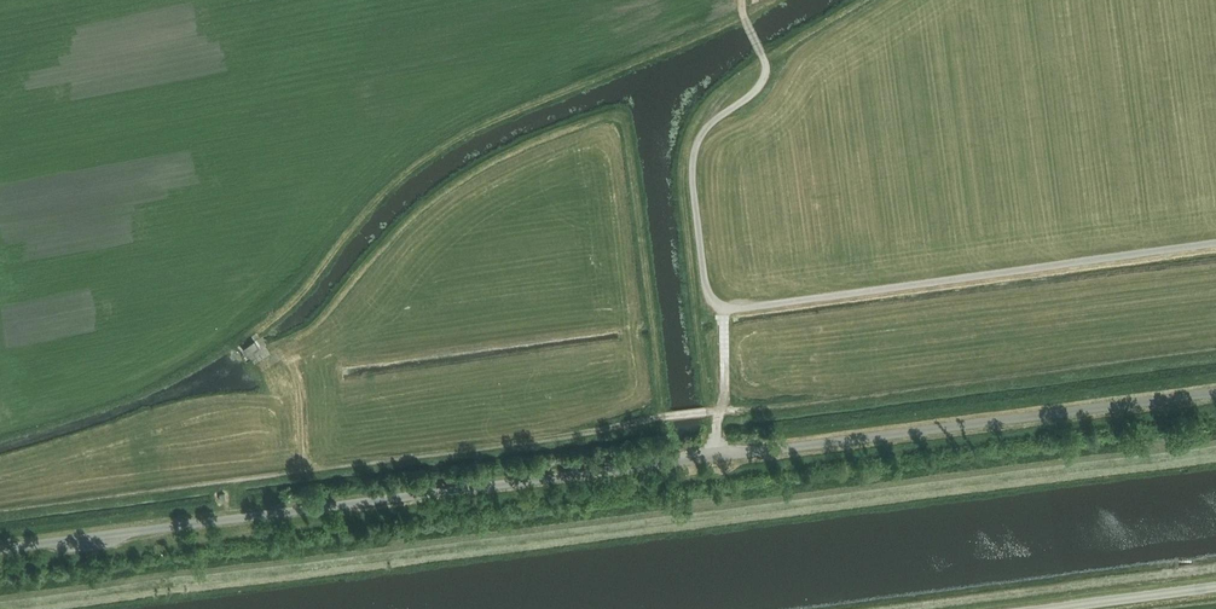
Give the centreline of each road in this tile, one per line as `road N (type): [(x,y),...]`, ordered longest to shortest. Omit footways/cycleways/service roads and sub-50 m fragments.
road 1 (unclassified): [(1215,393),(0,550)]
road 2 (unclassified): [(1069,608),(1215,590)]
road 3 (track): [(262,365),(277,355),(291,361),(304,472)]

